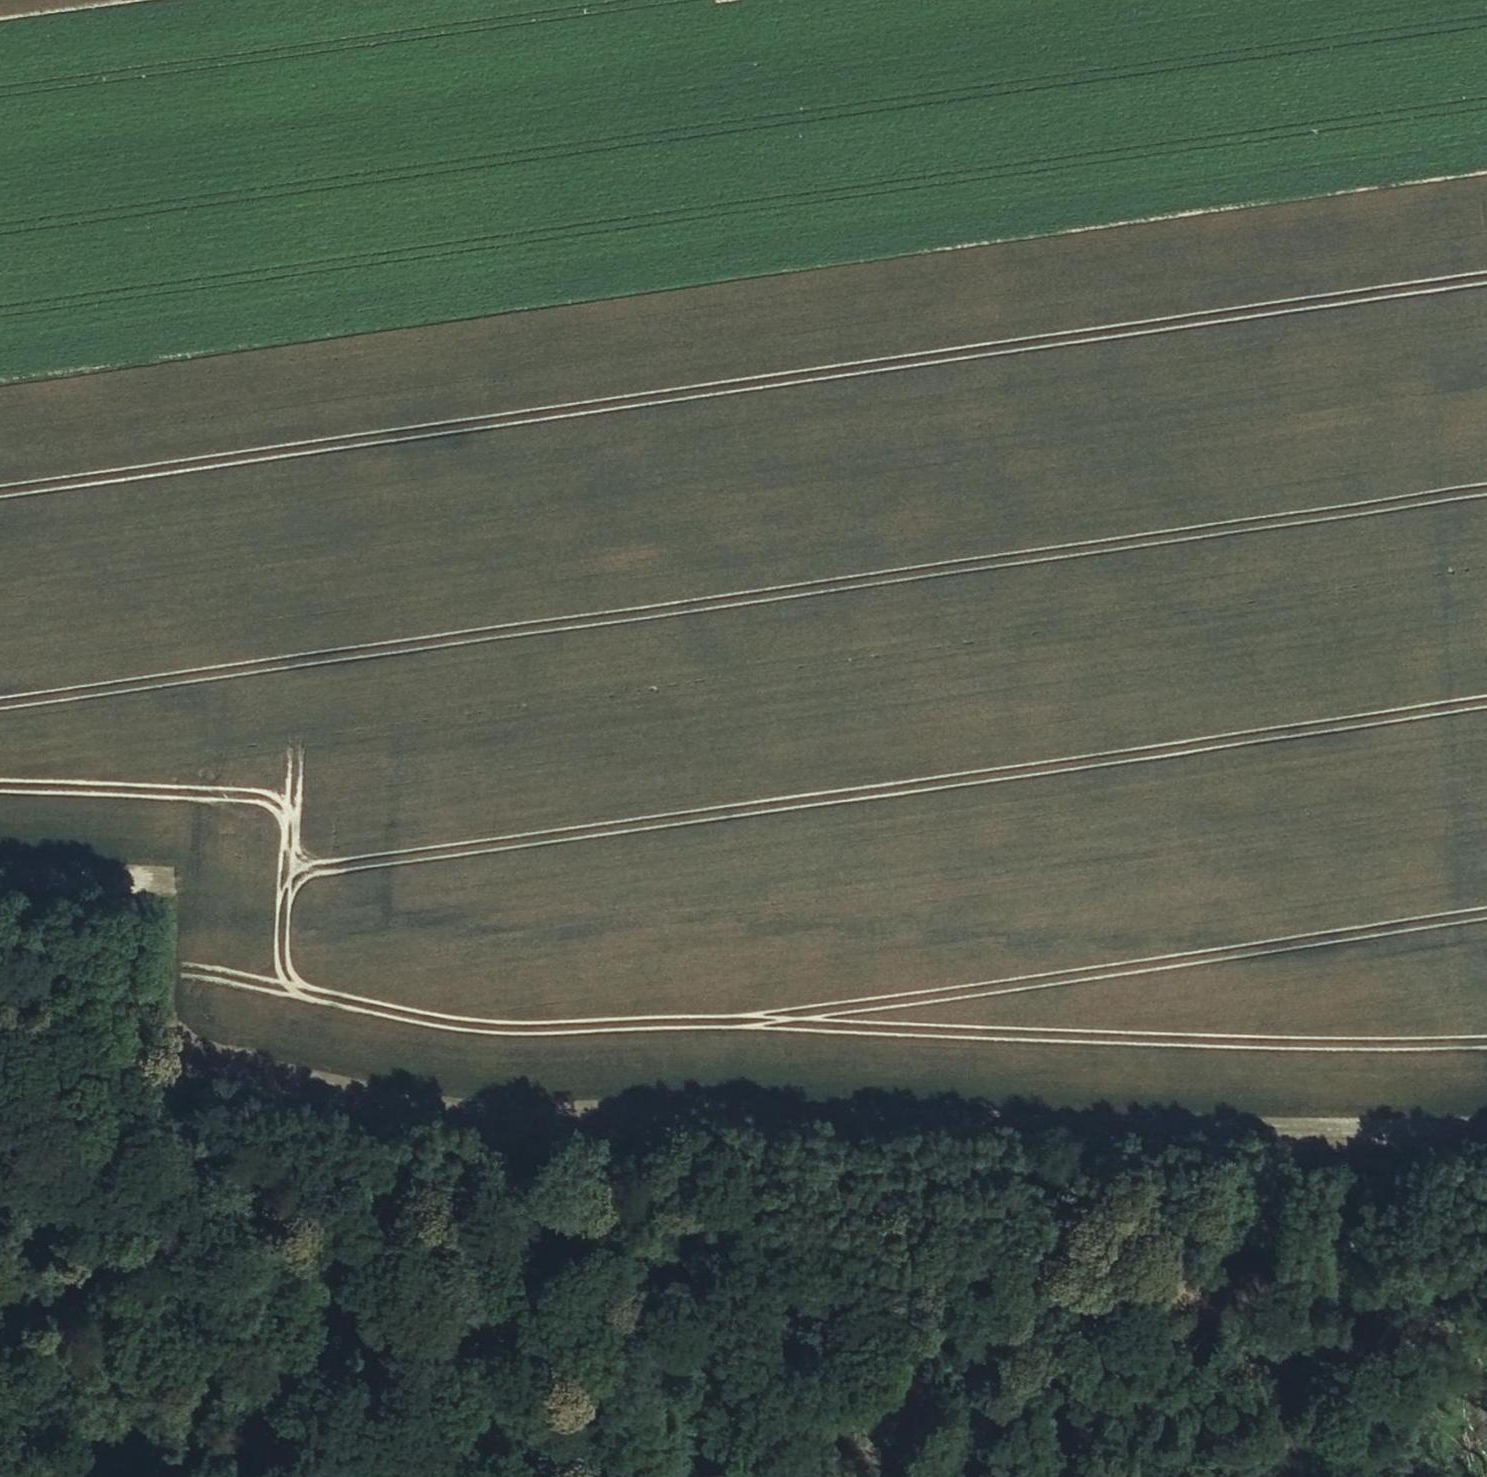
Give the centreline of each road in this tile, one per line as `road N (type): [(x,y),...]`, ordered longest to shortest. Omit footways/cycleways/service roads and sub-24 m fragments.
road 1 (track): [(1486,1410),(1207,1428),(1008,1476)]

